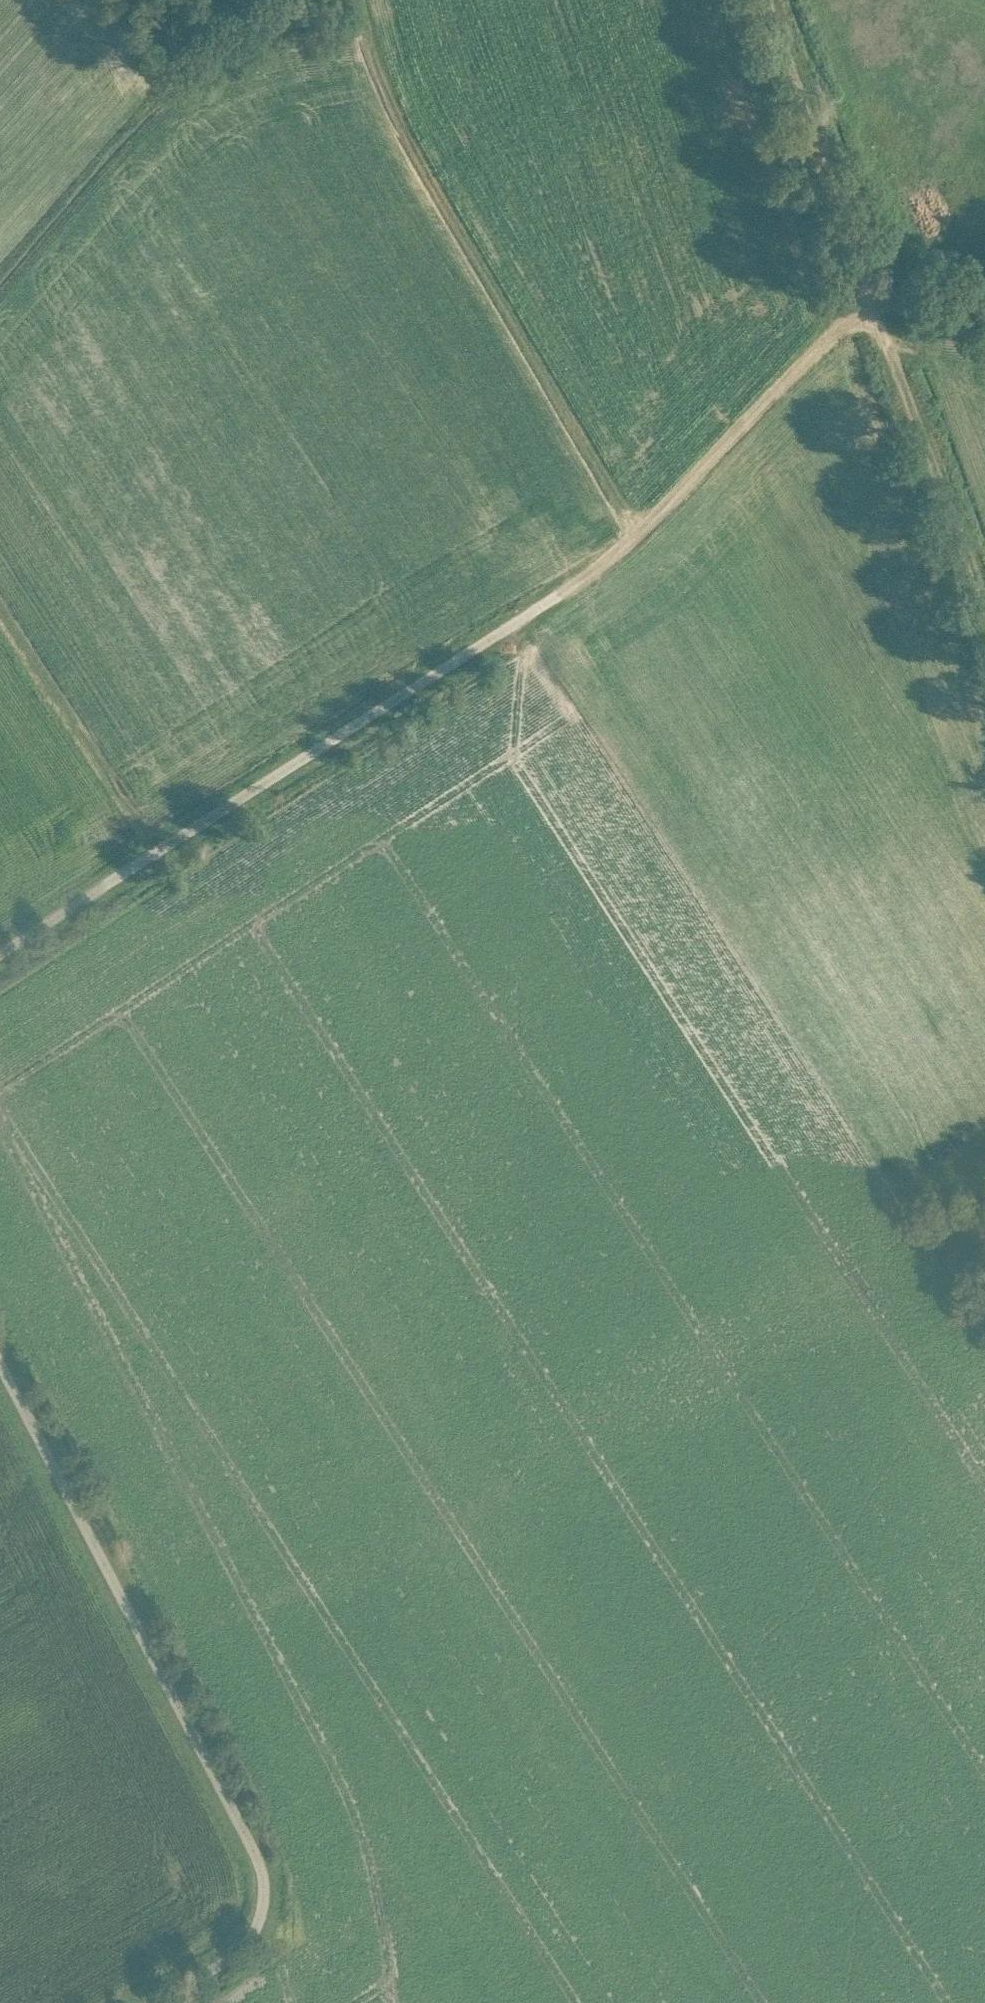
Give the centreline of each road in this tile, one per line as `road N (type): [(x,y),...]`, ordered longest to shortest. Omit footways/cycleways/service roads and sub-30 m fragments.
road 1 (track): [(0,952),(574,583),(661,513),(841,328),(873,305)]
road 2 (track): [(159,2002),(224,1965),(257,1929),(263,1883),(0,1360)]
road 3 (track): [(767,0),(873,305)]
road 4 (track): [(984,600),(873,305)]

